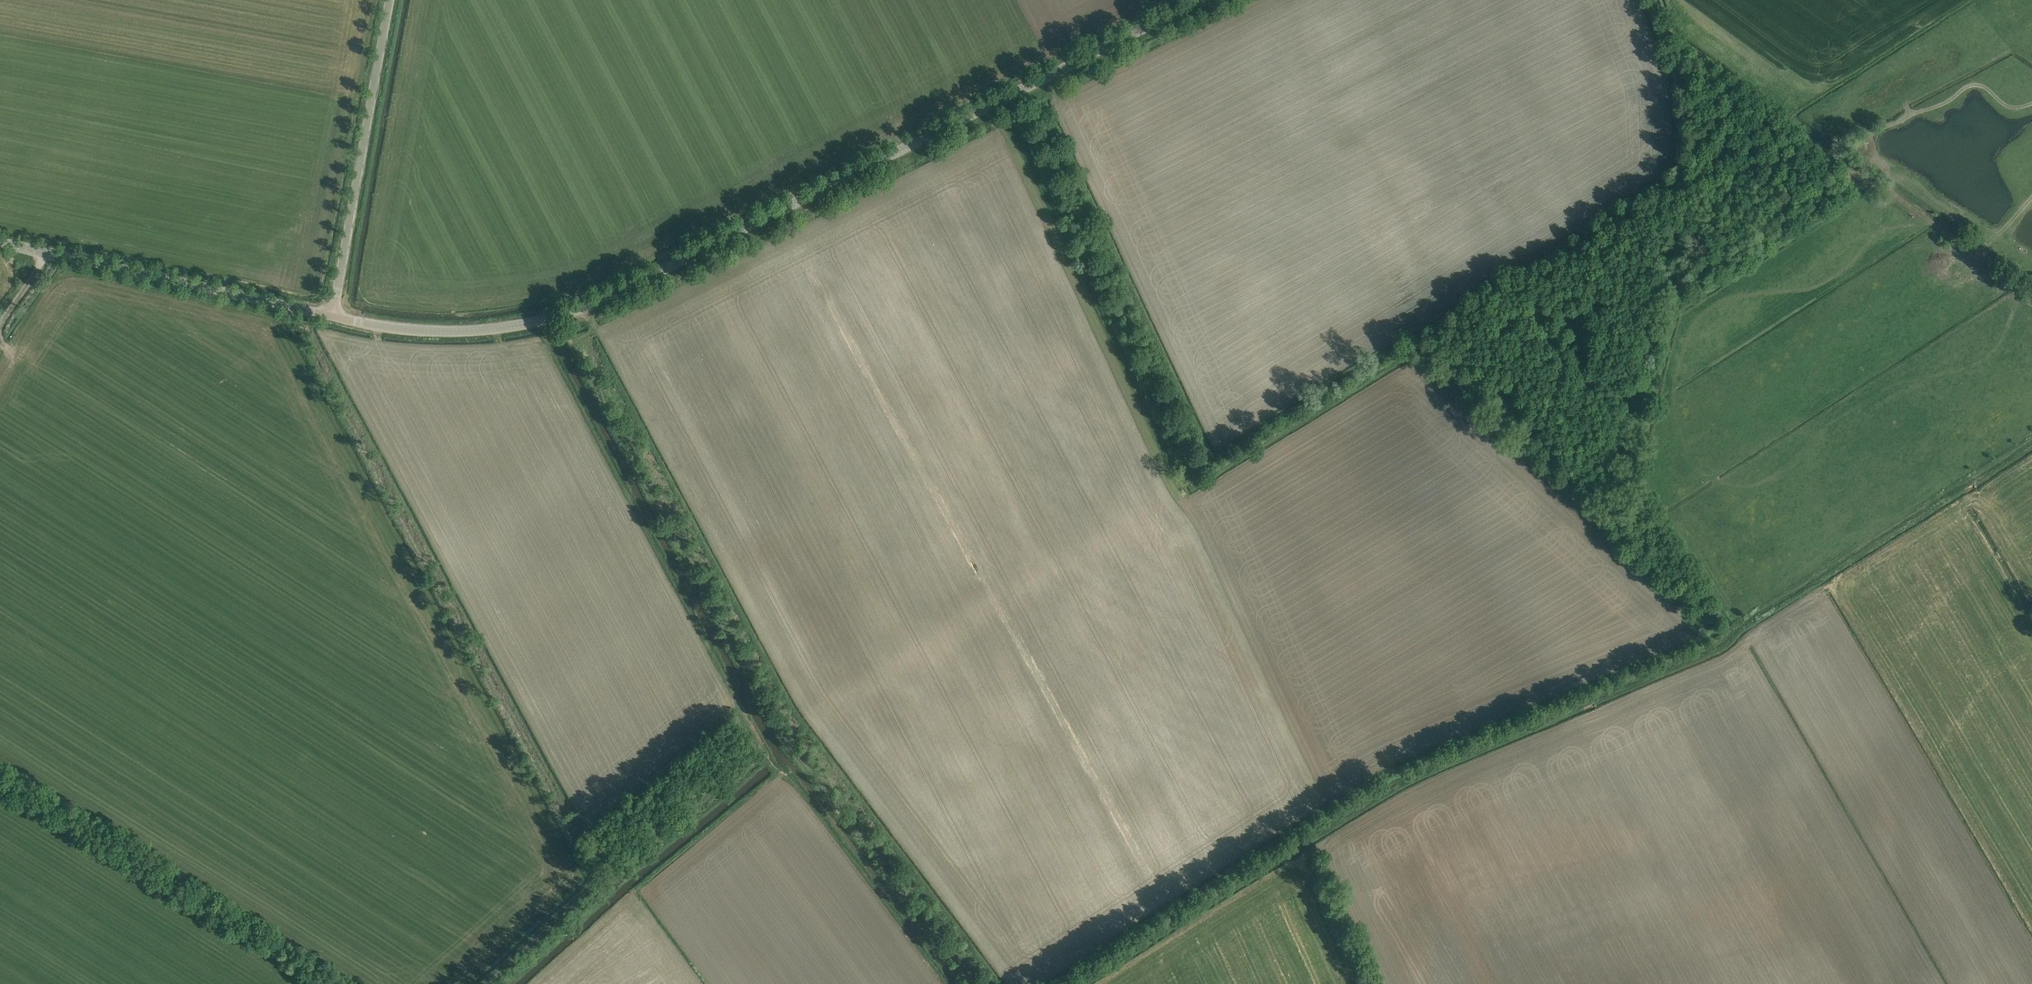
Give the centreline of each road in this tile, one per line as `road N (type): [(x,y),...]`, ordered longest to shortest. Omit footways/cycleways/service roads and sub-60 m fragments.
road 1 (unclassified): [(338,314),(486,329),(583,308),(1199,0)]
road 2 (unclassified): [(338,314),(0,241)]
road 3 (unclassified): [(338,314),(392,0)]
road 4 (track): [(2031,297),(1886,196)]

